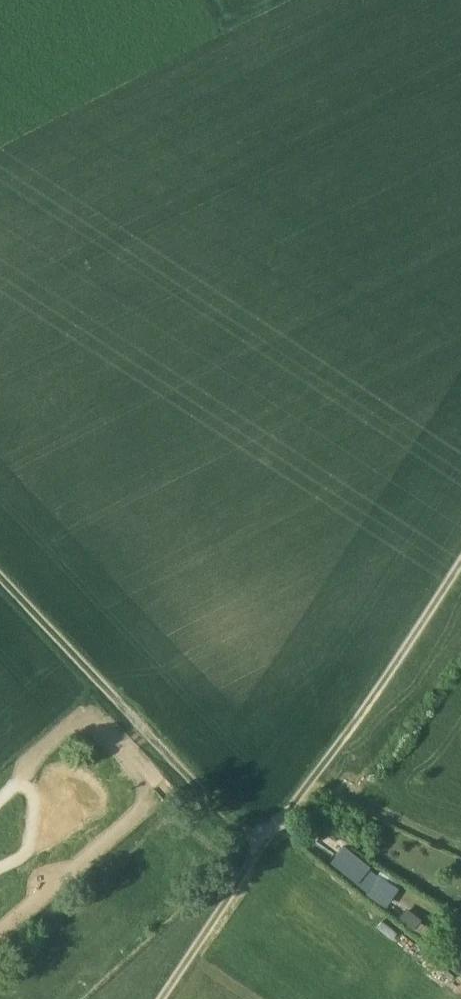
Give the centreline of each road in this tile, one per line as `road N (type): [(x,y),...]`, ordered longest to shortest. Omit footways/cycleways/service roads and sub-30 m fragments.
road 1 (track): [(161,998),(460,564)]
road 2 (track): [(261,848),(0,578)]
road 3 (track): [(310,782),(460,852)]

